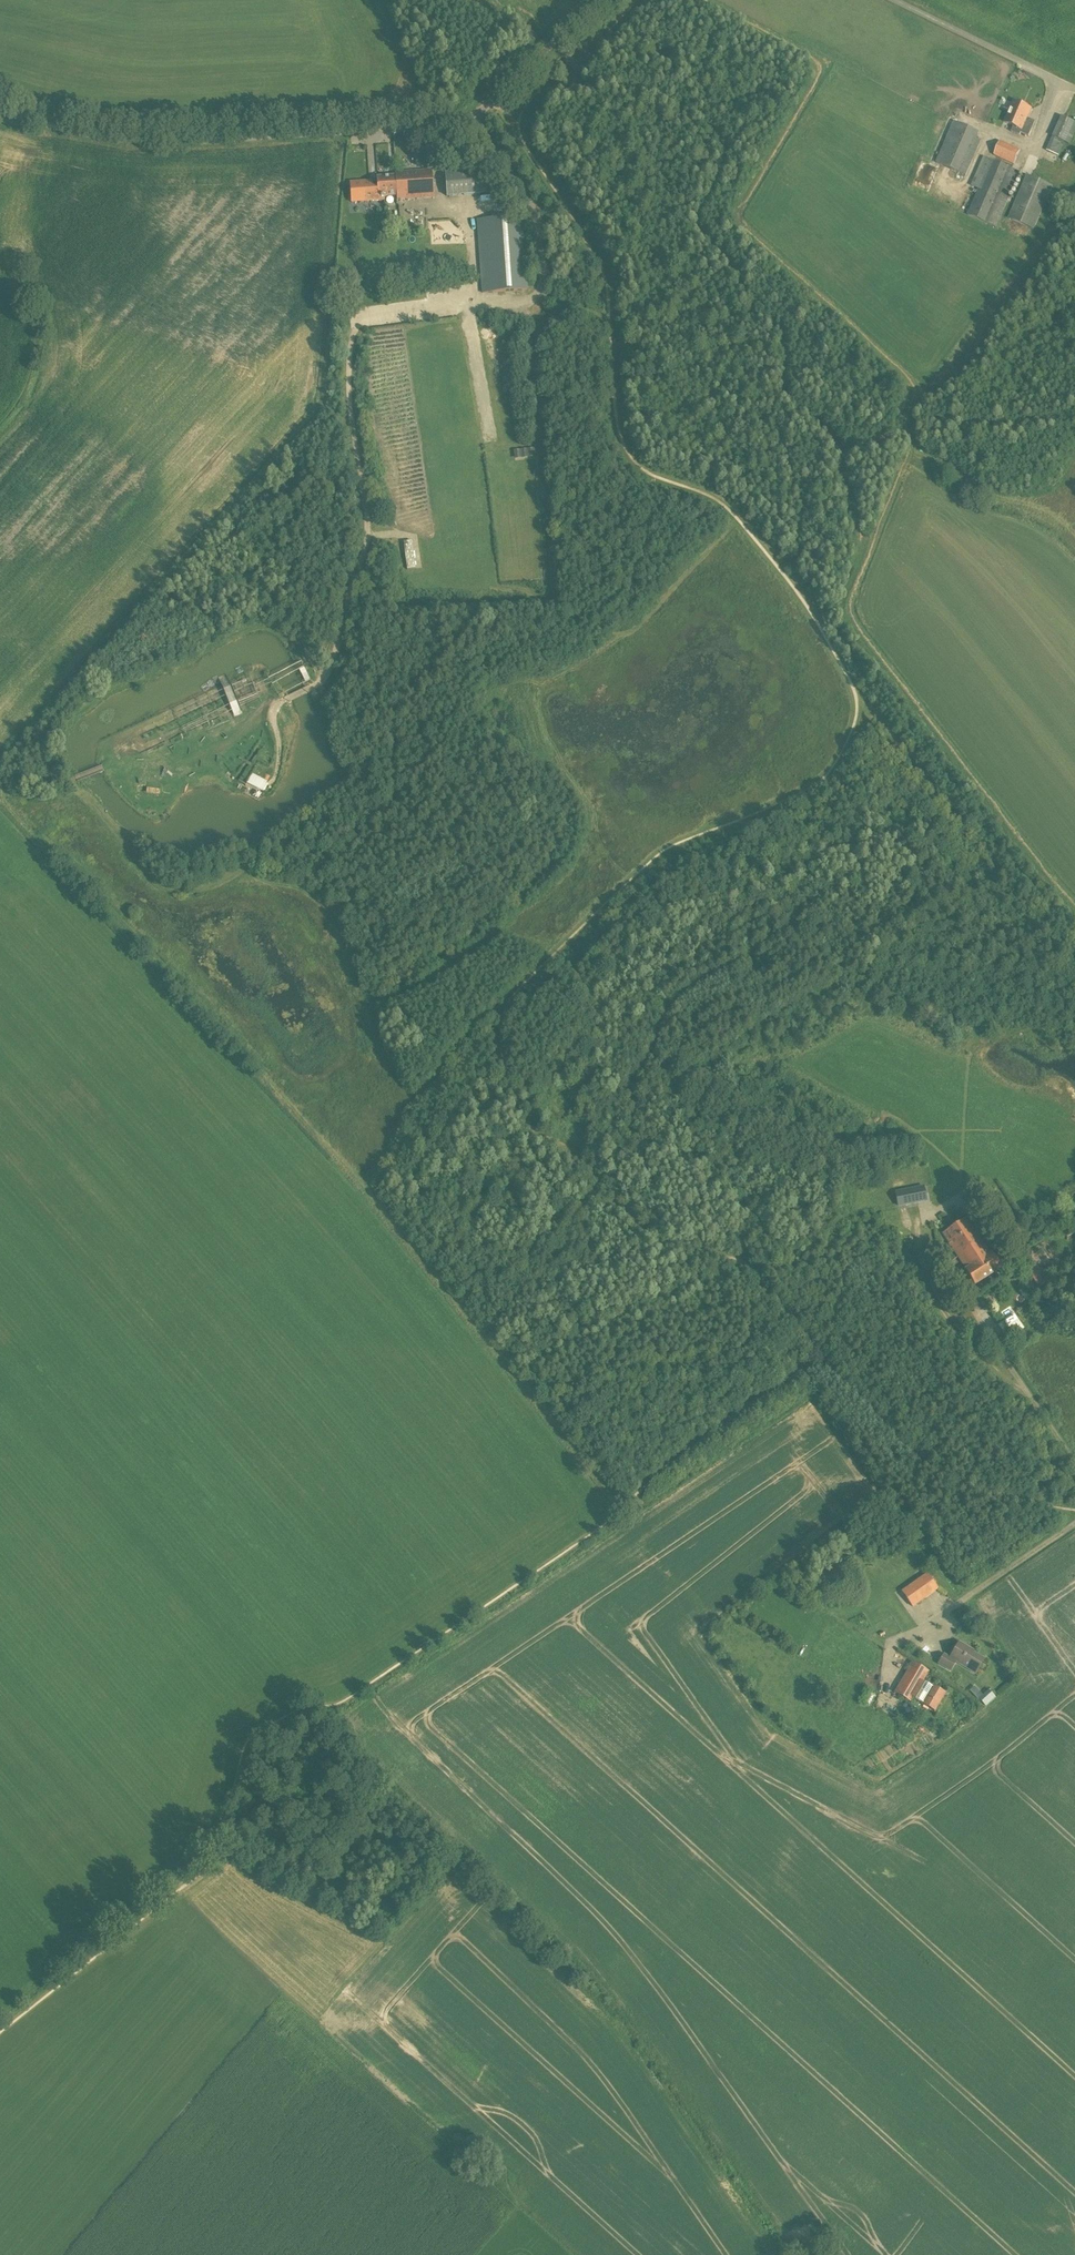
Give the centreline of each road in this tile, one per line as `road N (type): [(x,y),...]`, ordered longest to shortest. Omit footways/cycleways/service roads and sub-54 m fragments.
road 1 (track): [(621,1509),(351,1172),(0,801)]
road 2 (track): [(856,698),(881,717),(933,791),(932,860),(916,892),(888,926),(784,930),(680,992),(637,1080),(638,1137),(732,1183),(744,1209),(742,1260)]
road 3 (track): [(475,114),(535,217),(544,284),(533,300),(361,320),(347,388),(365,553),(331,663),(274,692)]
road 4 (track): [(363,1186),(411,1096),(394,1022),(294,889),(241,870),(258,858),(327,849),(392,797),(388,707),(372,676),(337,648)]
road 5 (unclassified): [(0,109),(135,141),(447,125),(486,107),(597,0)]
road 6 (track): [(0,783),(132,642),(168,613),(244,585),(330,509),(333,443),(350,412)]
road 7 (track): [(533,300),(558,605)]
road 8 (track): [(506,1364),(747,1262)]
road 9 (track): [(483,1337),(563,1253),(601,1182)]
road 10 (unclassified): [(1074,1463),(974,1317)]

